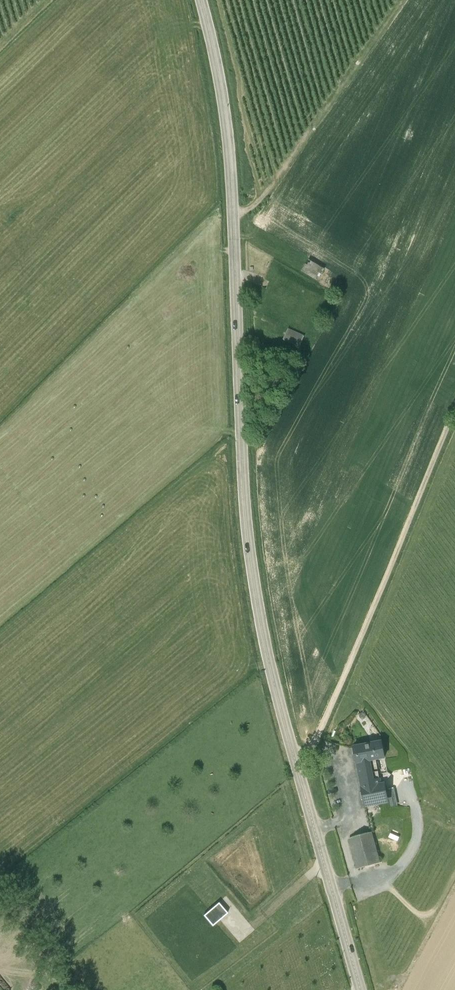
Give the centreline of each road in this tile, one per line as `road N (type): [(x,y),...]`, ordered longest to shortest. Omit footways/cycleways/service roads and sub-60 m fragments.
road 1 (secondary): [(201,0),(230,156),(256,597),(360,989)]
road 2 (track): [(296,761),(317,737),(454,409)]

